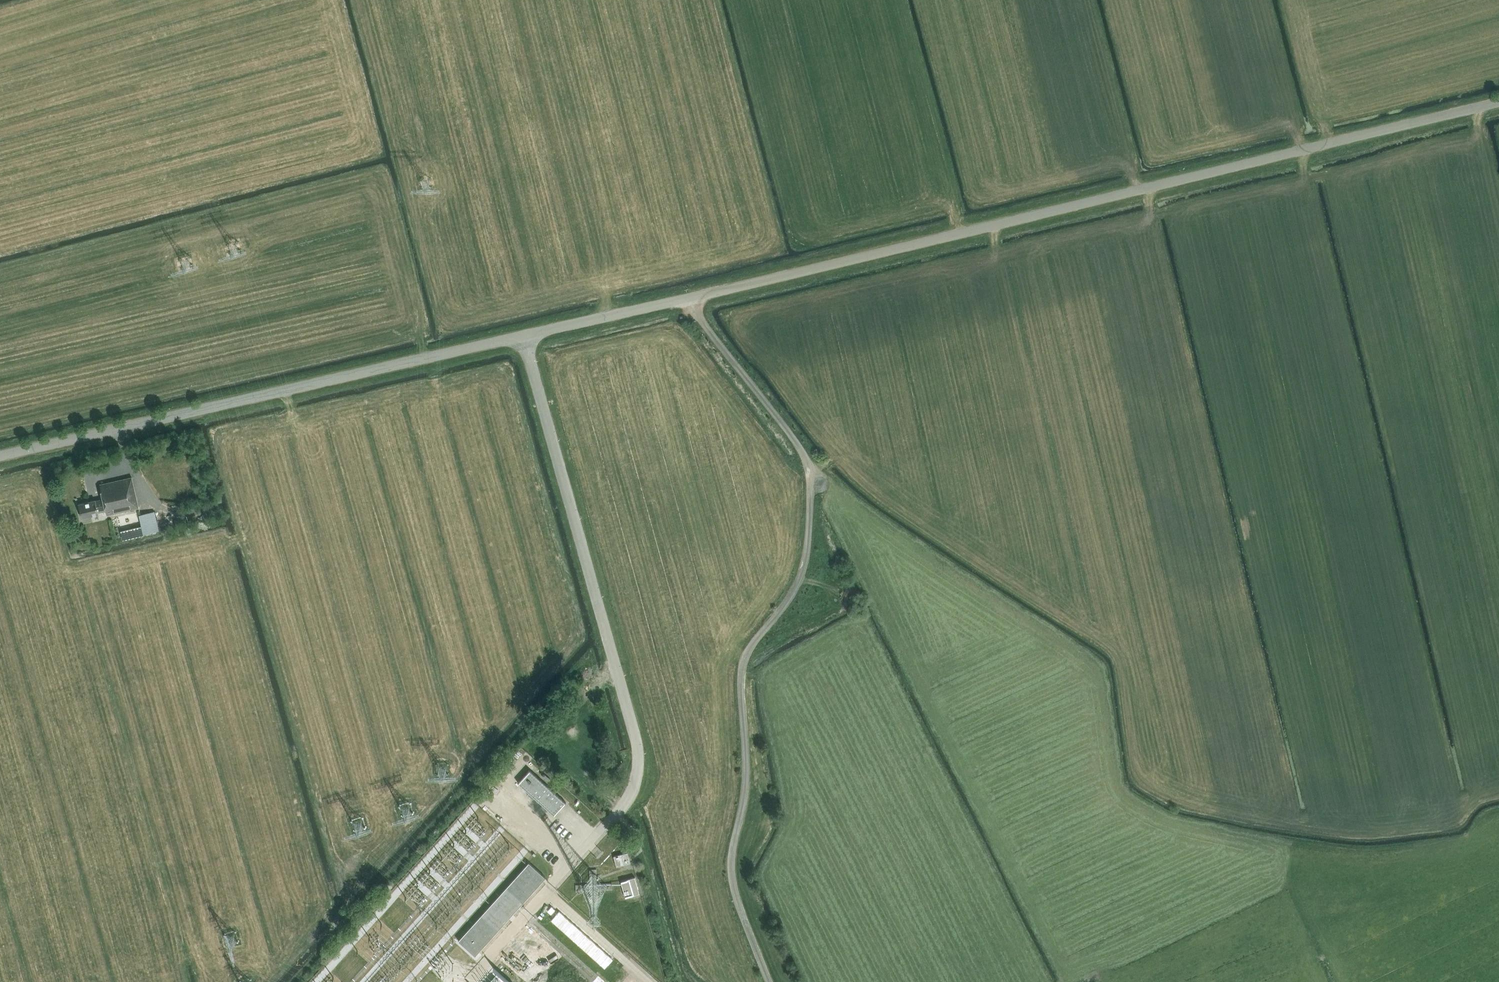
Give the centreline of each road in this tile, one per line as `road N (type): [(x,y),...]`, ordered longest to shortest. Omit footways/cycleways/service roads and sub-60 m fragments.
road 1 (tertiary): [(0,455),(1498,102)]

